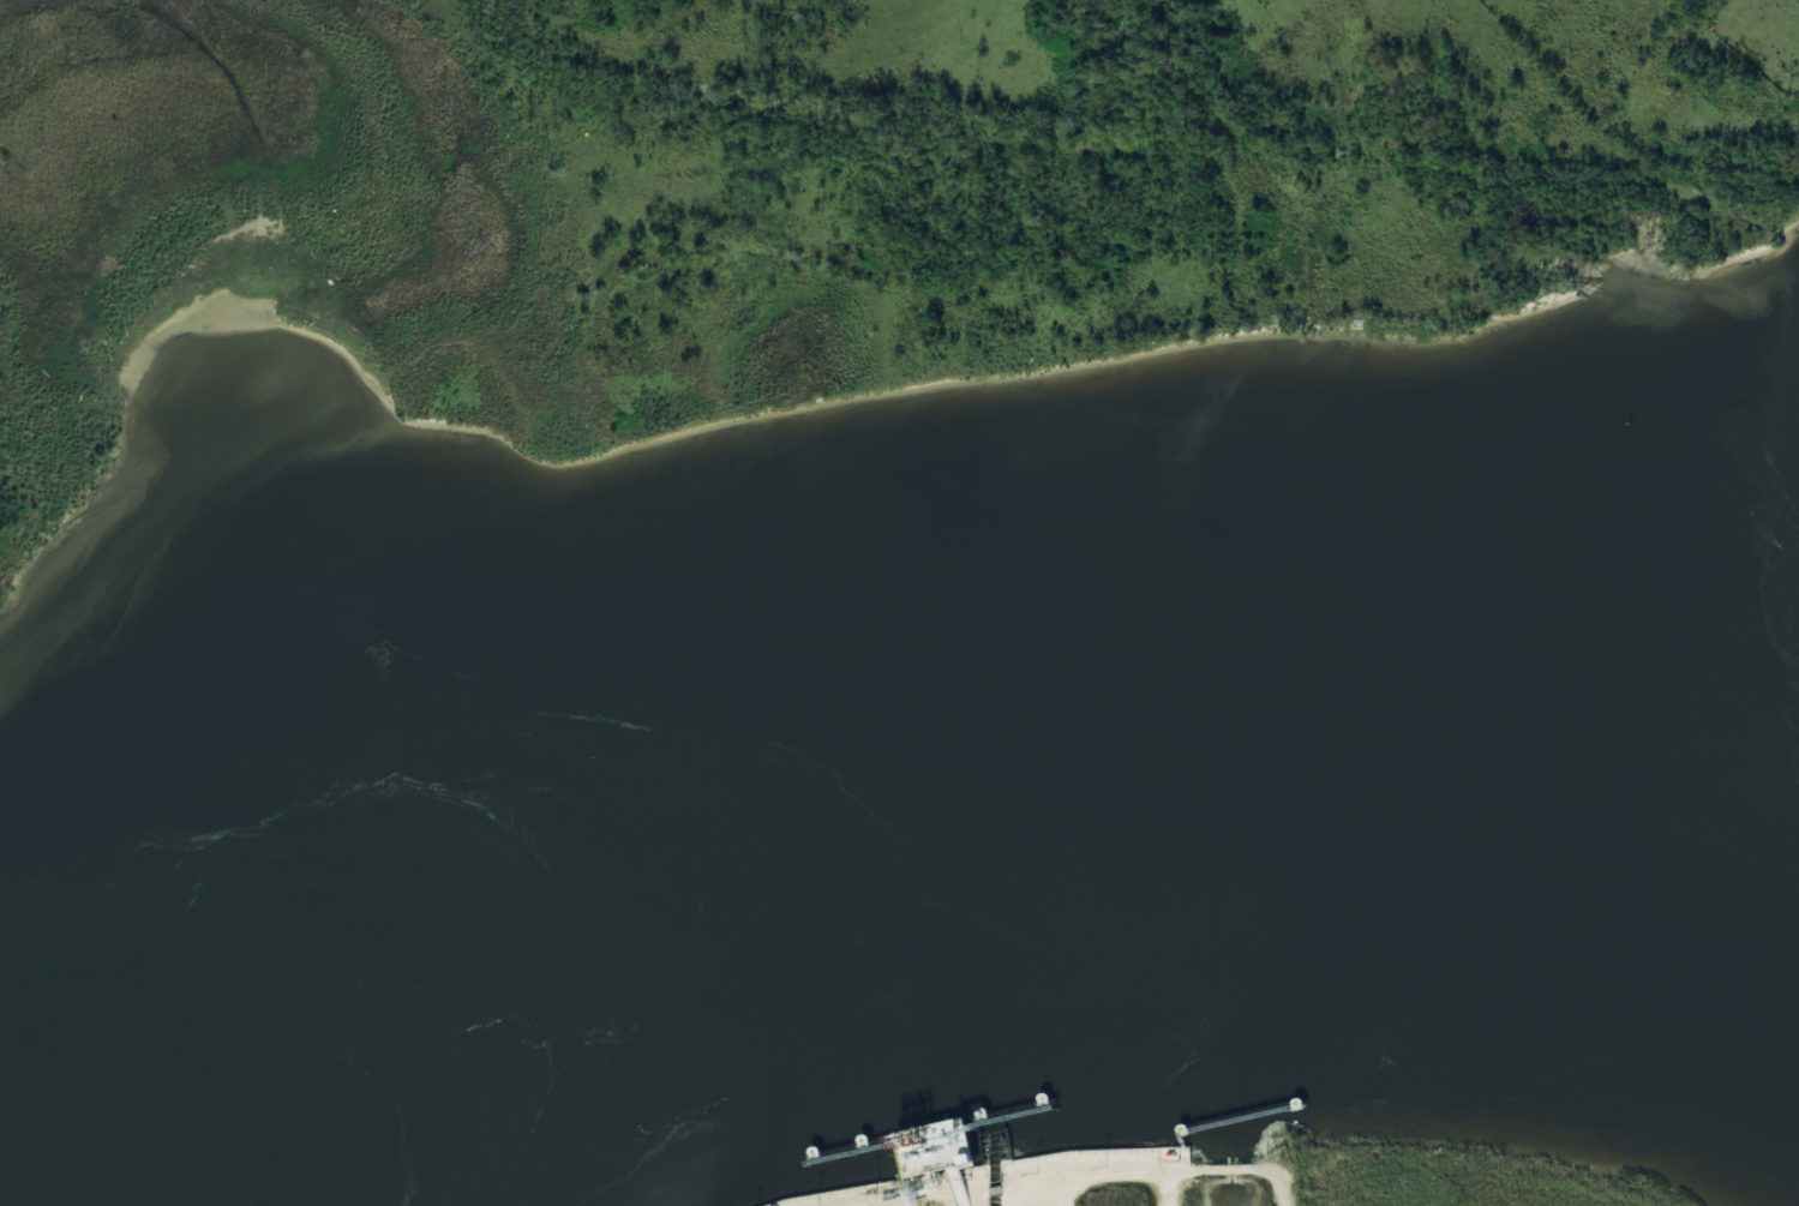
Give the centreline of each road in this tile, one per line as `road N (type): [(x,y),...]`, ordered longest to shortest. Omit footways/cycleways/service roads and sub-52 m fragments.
road 1 (residential): [(965,1204),(1090,1176),(1266,1168),(1288,1171),(1300,1205)]

